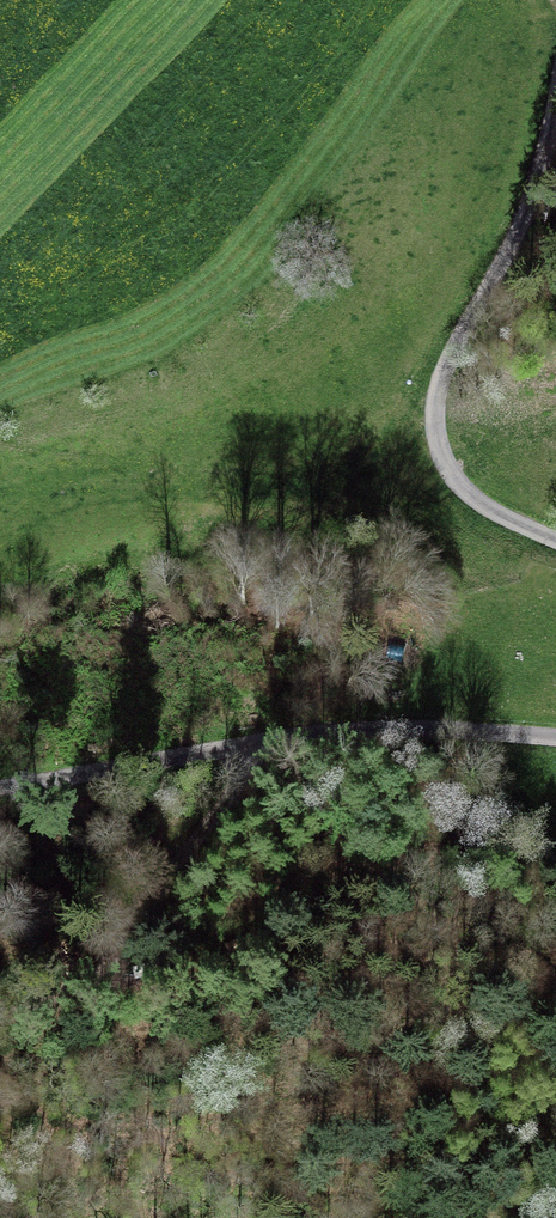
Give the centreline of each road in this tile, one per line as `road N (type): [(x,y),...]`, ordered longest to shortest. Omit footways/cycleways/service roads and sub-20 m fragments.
road 1 (residential): [(555,738),(331,734),(0,792)]
road 2 (residential): [(555,141),(443,381),(437,428),(450,473),(466,491),(555,542)]
road 3 (track): [(262,741),(110,954),(63,989),(0,1016)]

